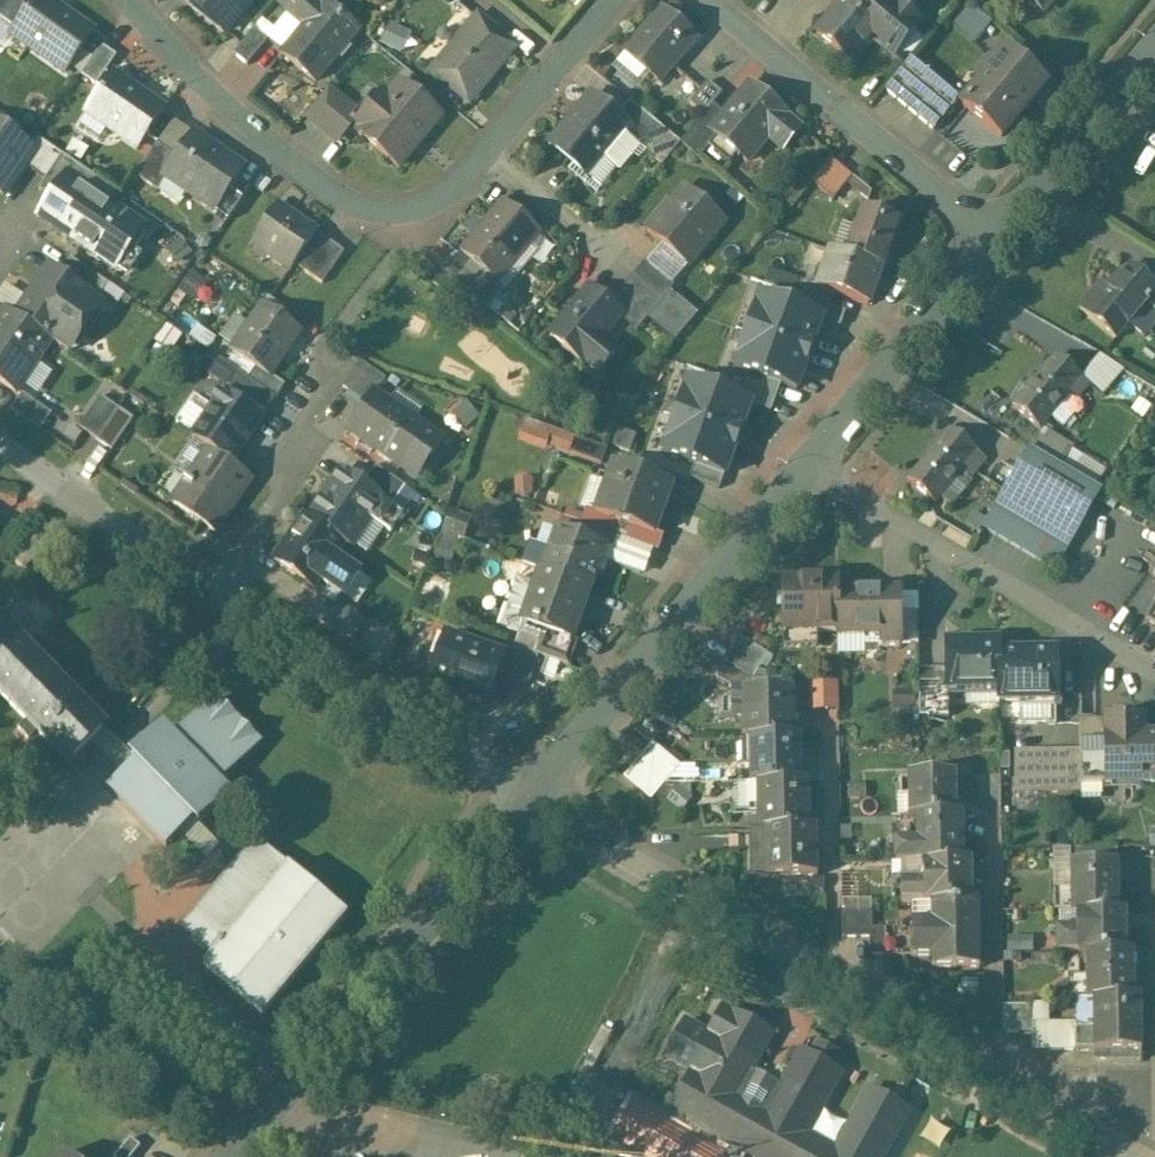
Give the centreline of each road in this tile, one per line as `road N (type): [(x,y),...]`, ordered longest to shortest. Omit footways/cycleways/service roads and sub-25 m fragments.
road 1 (residential): [(529,795),(1145,1156)]
road 2 (residential): [(615,0),(485,153),(409,225),(353,205),(217,98),(137,0)]
road 3 (residential): [(229,1156),(529,795)]
road 4 (residential): [(529,795),(812,470)]
road 5 (residential): [(812,470),(1154,671)]
road 6 (residential): [(1000,236),(710,0)]
road 7 (residential): [(216,592),(529,795)]
road 8 (residential): [(812,470),(1000,236)]
road 9 (residential): [(0,444),(216,592)]
road 10 (residential): [(216,592),(292,479),(300,436),(330,380)]
road 11 (residential): [(1000,236),(1154,48)]

